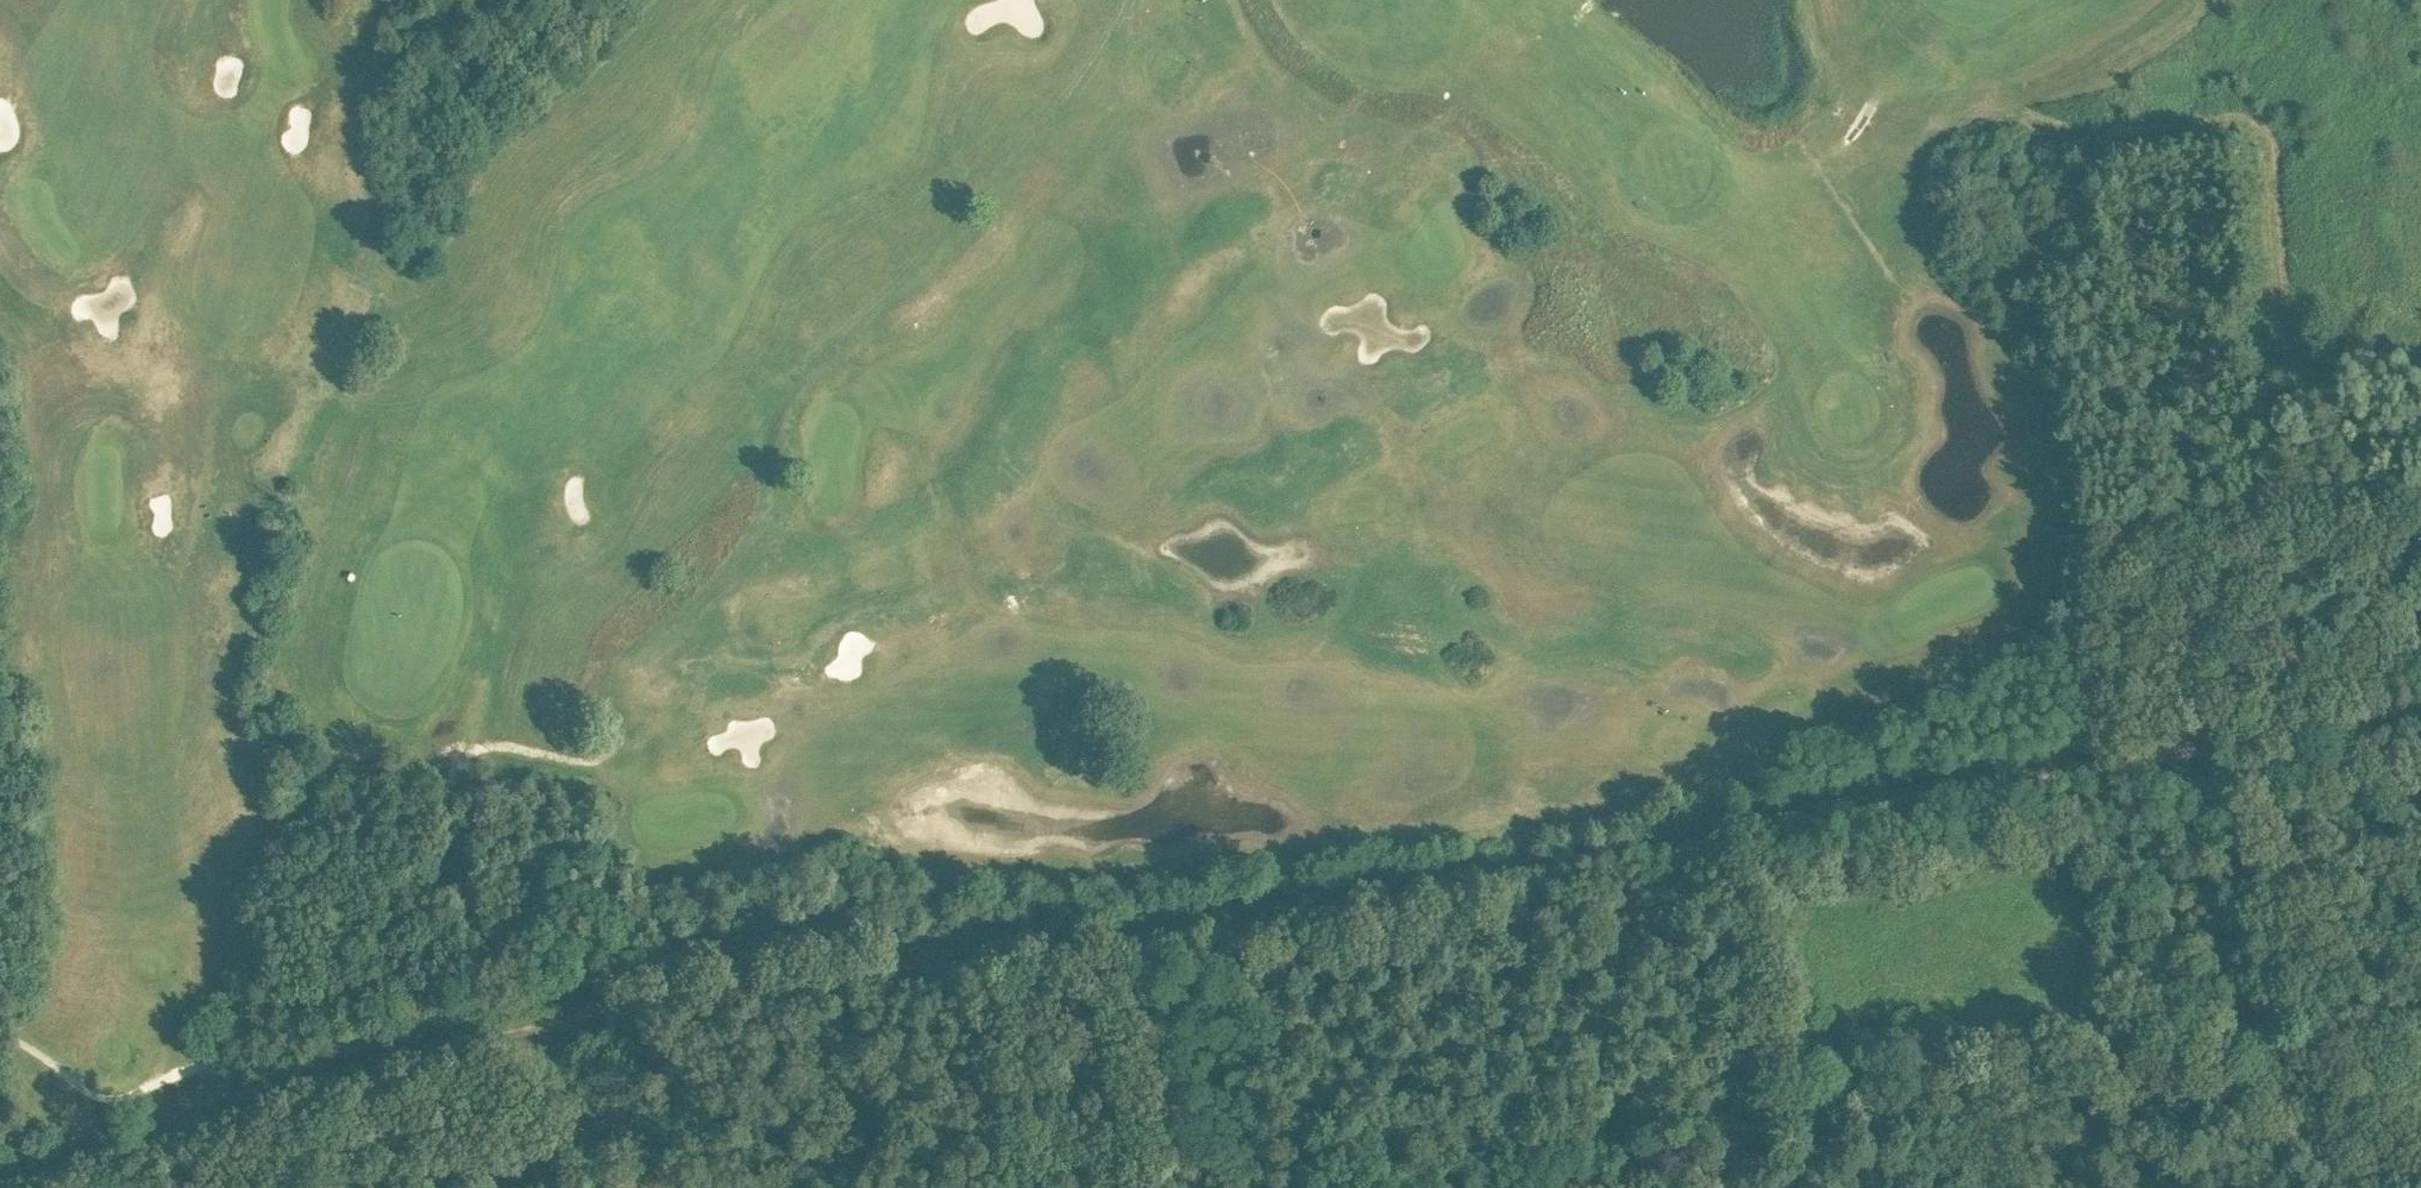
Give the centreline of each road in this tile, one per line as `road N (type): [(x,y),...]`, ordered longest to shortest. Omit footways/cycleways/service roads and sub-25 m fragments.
road 1 (track): [(93,1187),(303,1113),(528,1046),(1322,924),(2420,710)]

